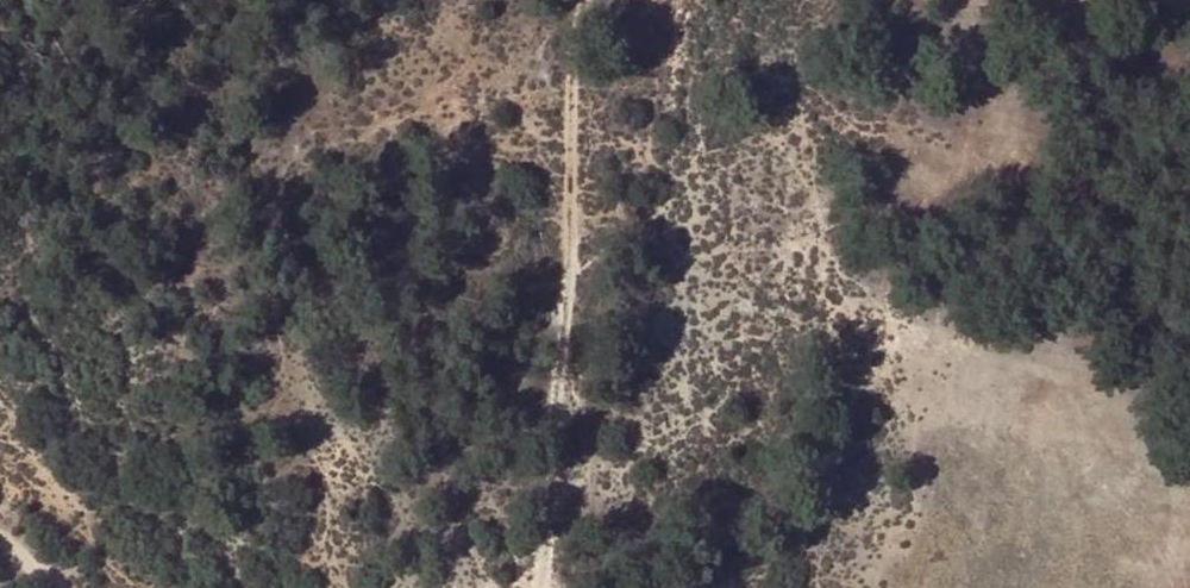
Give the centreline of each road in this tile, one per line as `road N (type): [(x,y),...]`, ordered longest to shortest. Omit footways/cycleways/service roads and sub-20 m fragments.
road 1 (track): [(540,587),(580,0)]

